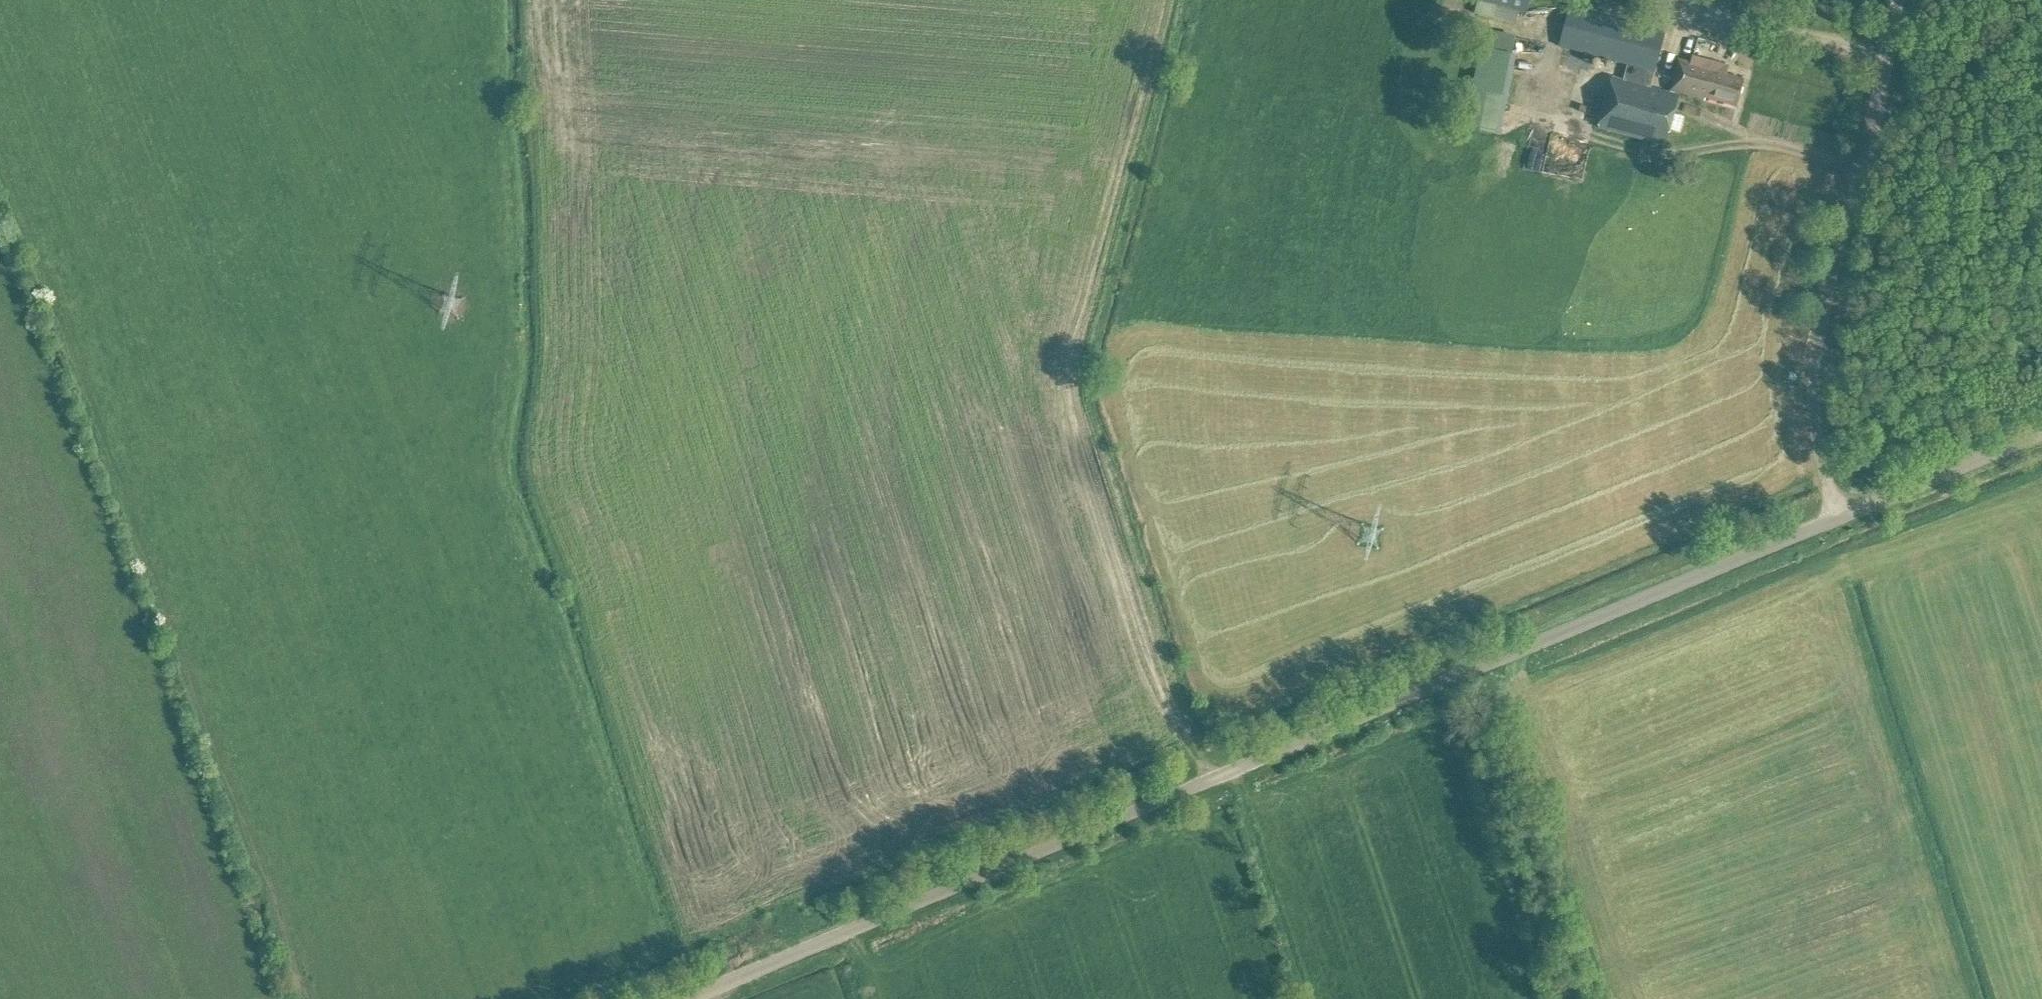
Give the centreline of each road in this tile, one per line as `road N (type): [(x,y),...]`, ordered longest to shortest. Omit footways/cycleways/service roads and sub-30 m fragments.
road 1 (unclassified): [(689,998),(1835,519)]
road 2 (unclassified): [(1835,519),(1812,374),(1859,173)]
road 3 (unclassified): [(1835,519),(2041,433)]
road 4 (track): [(1887,56),(1692,10)]

